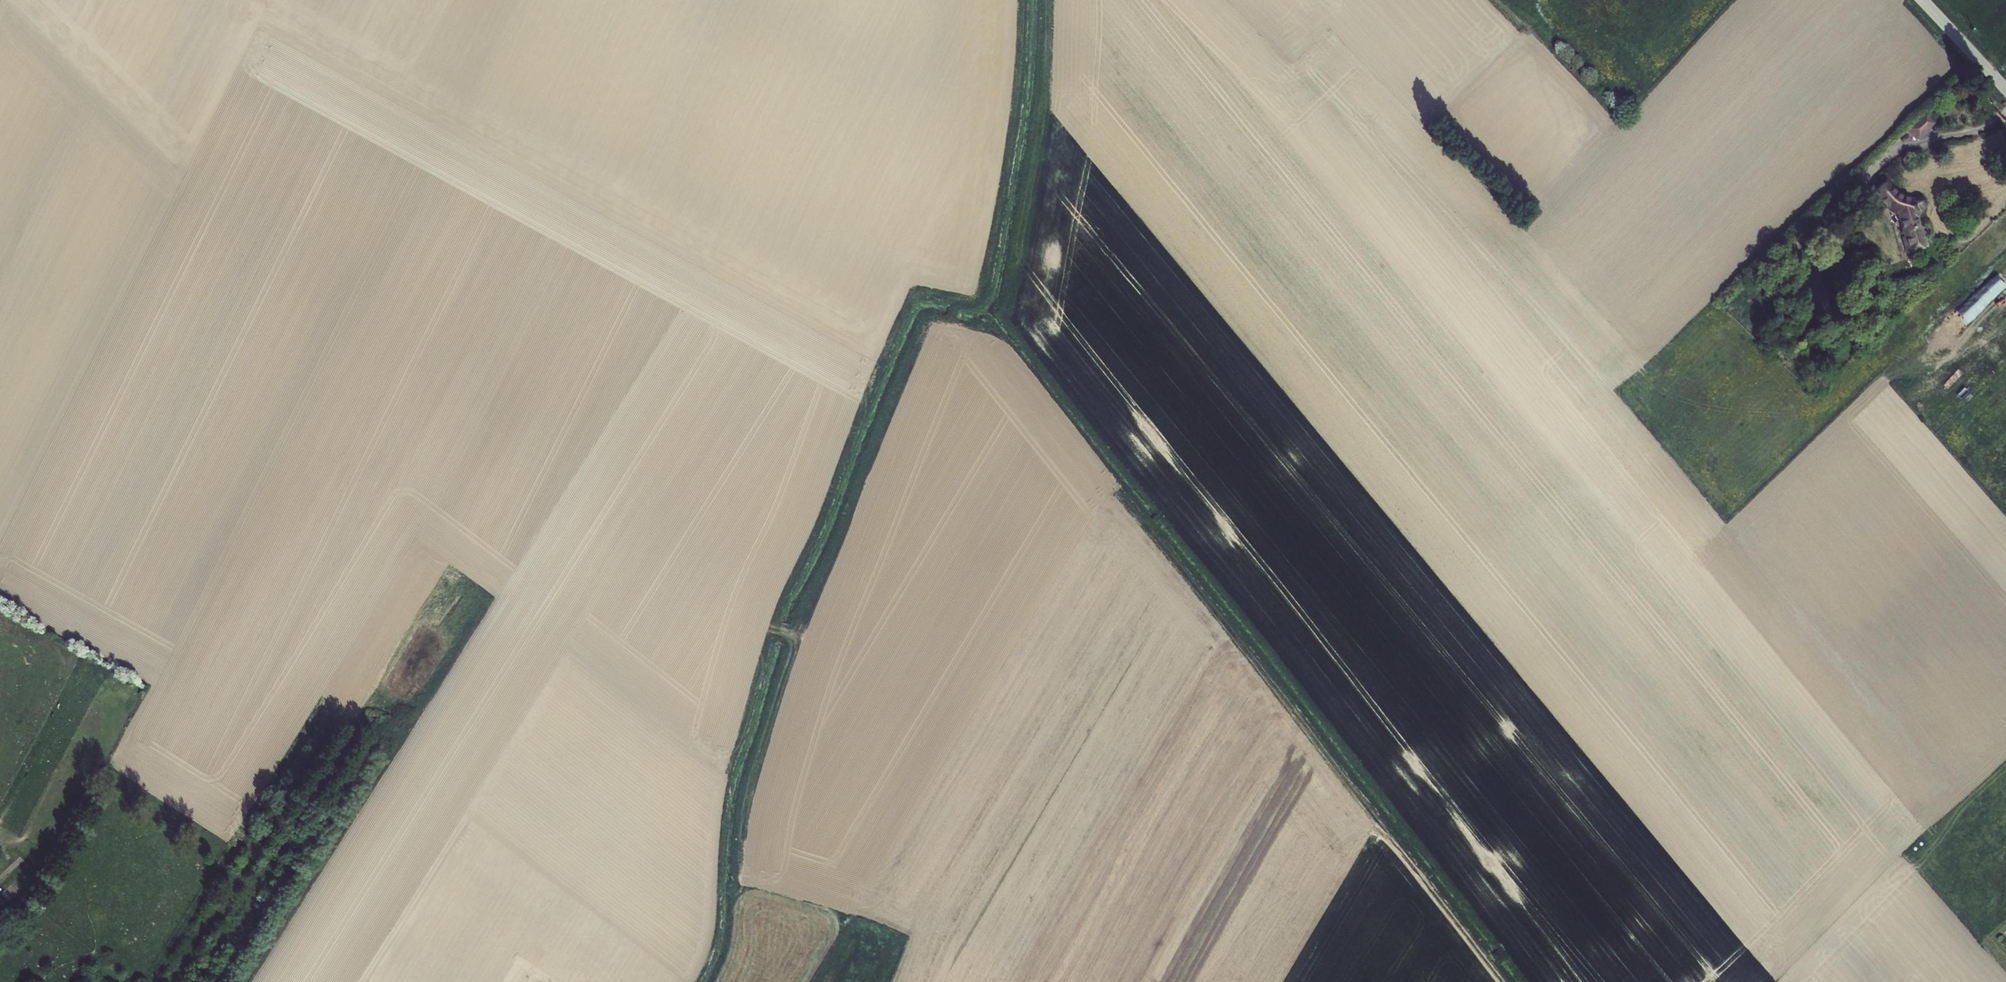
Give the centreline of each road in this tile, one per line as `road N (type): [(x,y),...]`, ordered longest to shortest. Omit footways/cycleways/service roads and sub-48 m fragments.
road 1 (track): [(1502,981),(992,321)]
road 2 (unclassified): [(2005,89),(1923,0)]

